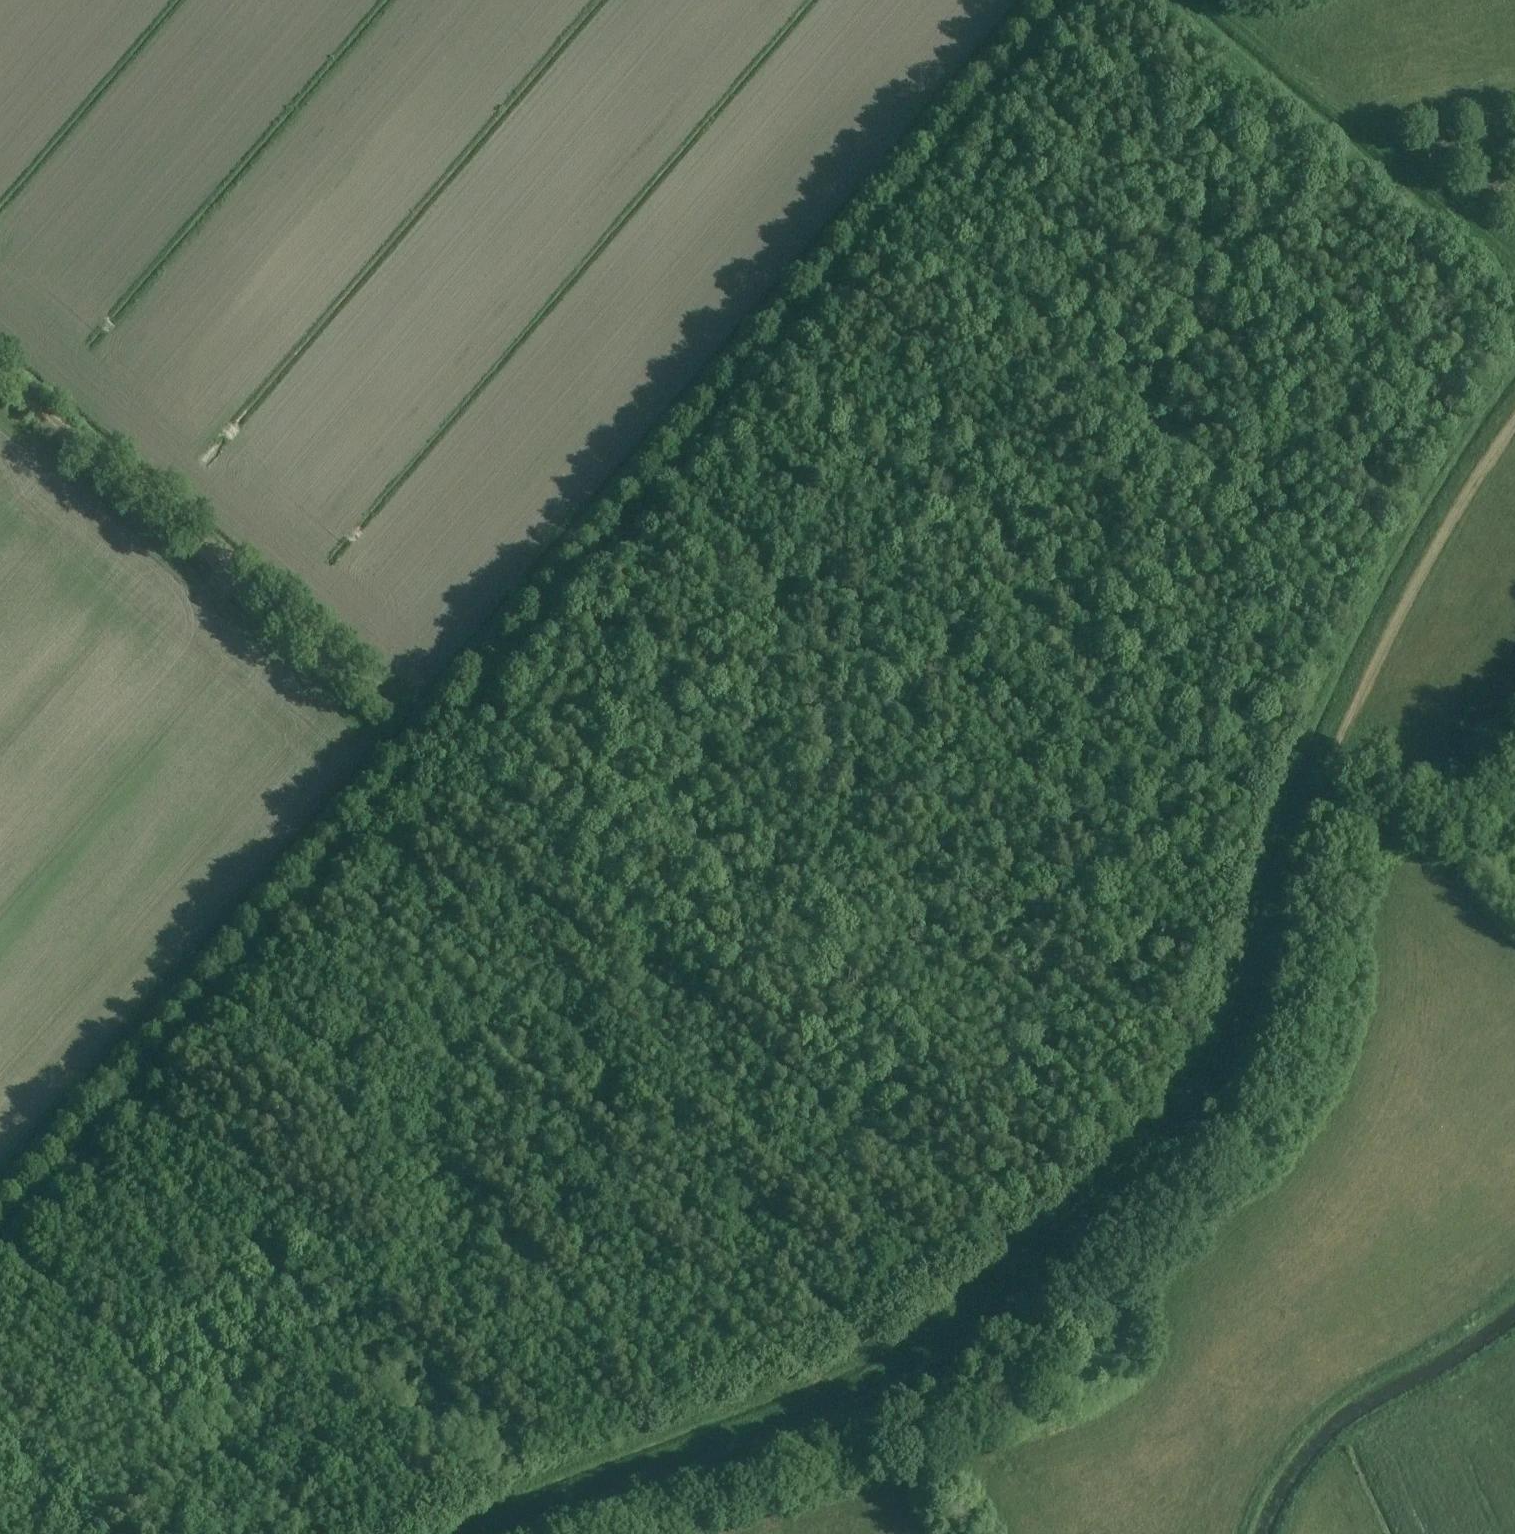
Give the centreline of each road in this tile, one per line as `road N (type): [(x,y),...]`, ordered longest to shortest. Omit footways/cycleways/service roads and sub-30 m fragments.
road 1 (track): [(0,377),(411,731)]

